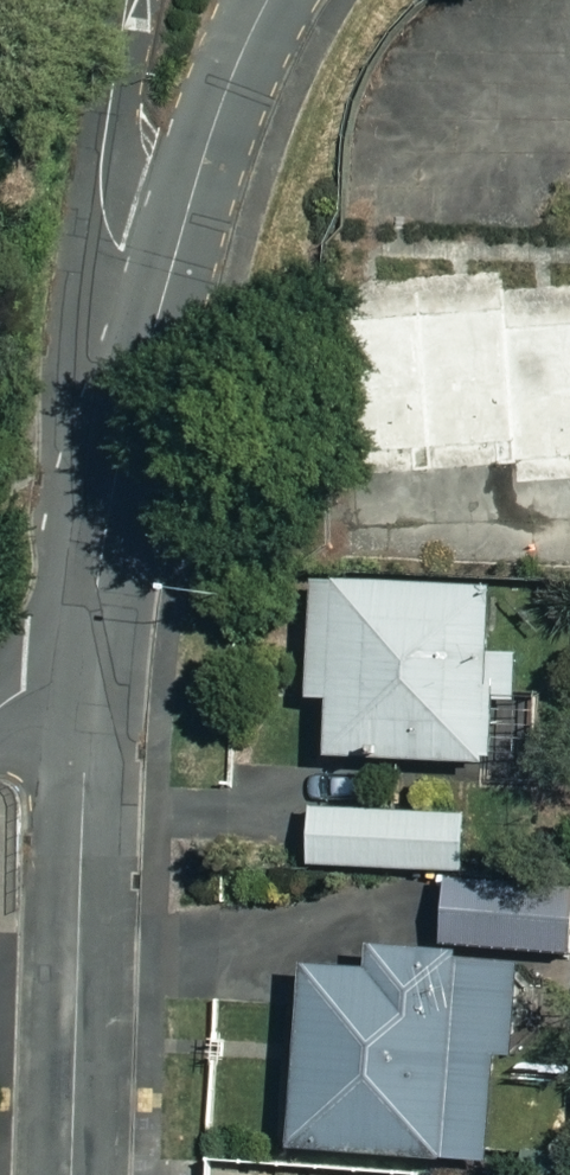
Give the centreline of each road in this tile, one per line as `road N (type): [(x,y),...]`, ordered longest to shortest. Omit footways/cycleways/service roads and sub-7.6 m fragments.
road 1 (residential): [(89,679),(71,1174)]
road 2 (residential): [(161,303),(111,498),(89,679)]
road 3 (residential): [(161,303),(130,277),(110,239),(105,209),(127,0)]
road 4 (residential): [(266,0),(229,81),(161,303)]

